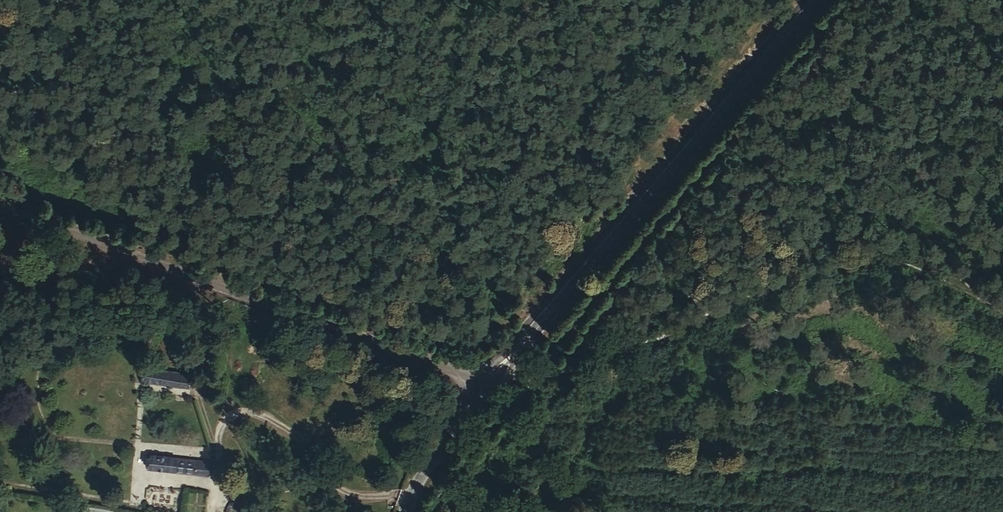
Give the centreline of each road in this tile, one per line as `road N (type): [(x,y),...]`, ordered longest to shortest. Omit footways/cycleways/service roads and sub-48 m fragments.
road 1 (track): [(1002,305),(927,269),(875,259),(787,283),(535,381),(493,375)]
road 2 (unclassified): [(0,211),(482,385)]
road 3 (unclassified): [(812,0),(482,385)]
road 4 (unclassified): [(482,385),(405,511)]

